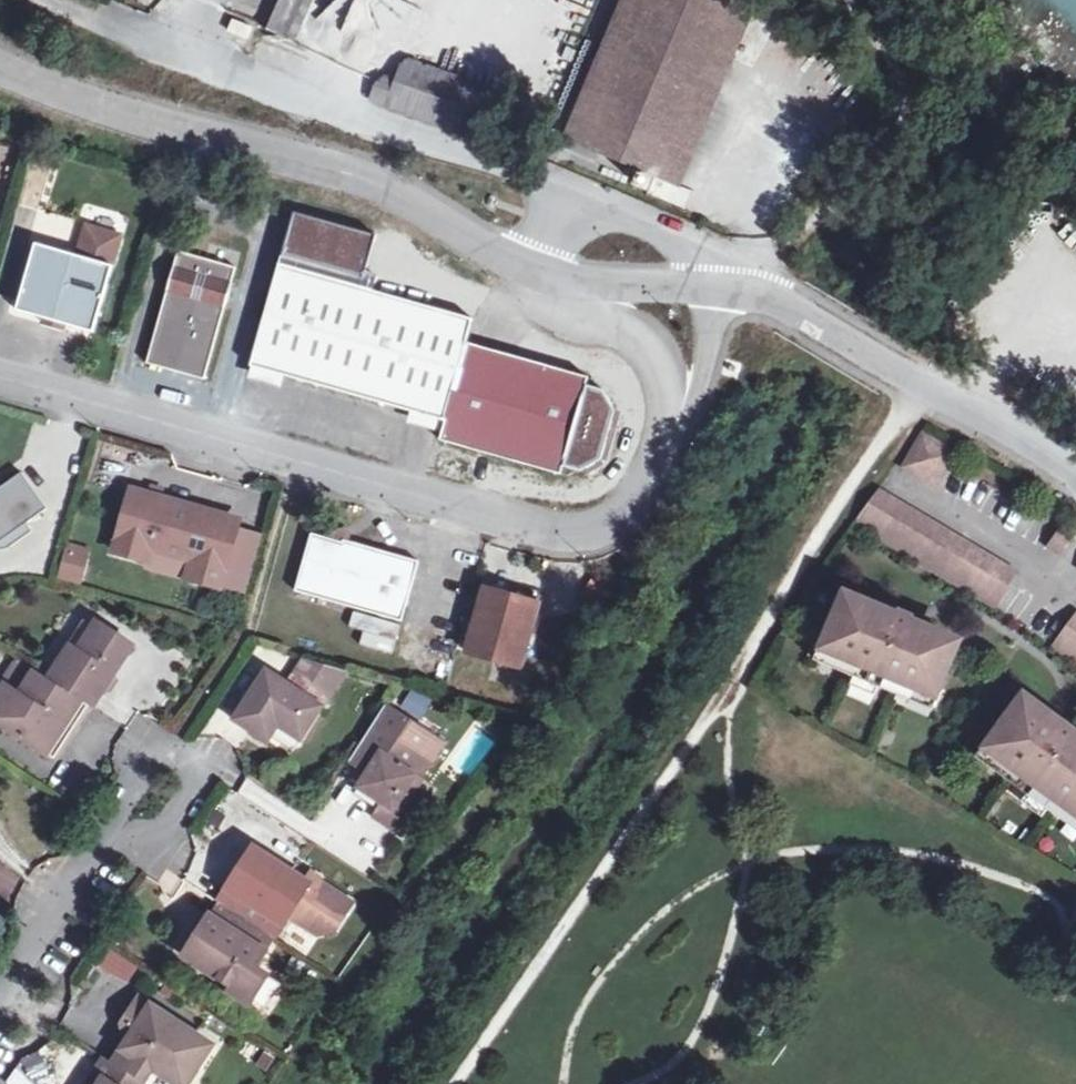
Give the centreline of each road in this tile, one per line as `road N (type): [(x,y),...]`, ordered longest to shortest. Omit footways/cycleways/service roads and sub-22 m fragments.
road 1 (residential): [(0,379),(567,536),(628,512),(661,463)]
road 2 (unclassified): [(0,62),(137,116),(372,172),(545,270)]
road 3 (track): [(594,199),(105,26),(56,0)]
road 4 (unclassified): [(723,288),(797,305),(1075,473)]
road 5 (track): [(728,268),(793,257),(898,123),(906,91),(893,55),(855,0)]
road 6 (residential): [(0,997),(160,765)]
road 7 (residential): [(723,288),(728,268),(703,245),(594,199),(560,227),(545,270)]
road 8 (residential): [(545,270),(552,289),(635,323),(665,380),(661,463)]
road 9 (residential): [(661,463),(696,404),(723,288)]
road 10 (unclassified): [(723,288),(545,270)]

